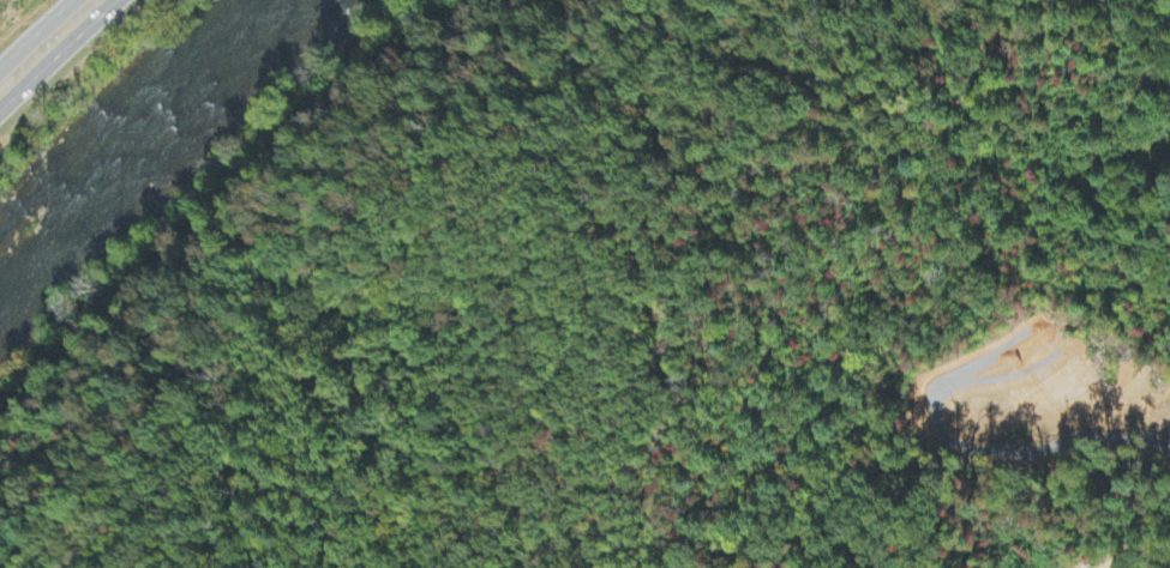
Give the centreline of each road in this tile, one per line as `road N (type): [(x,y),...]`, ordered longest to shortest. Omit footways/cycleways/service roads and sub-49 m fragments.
road 1 (trunk): [(0,109),(117,0)]

